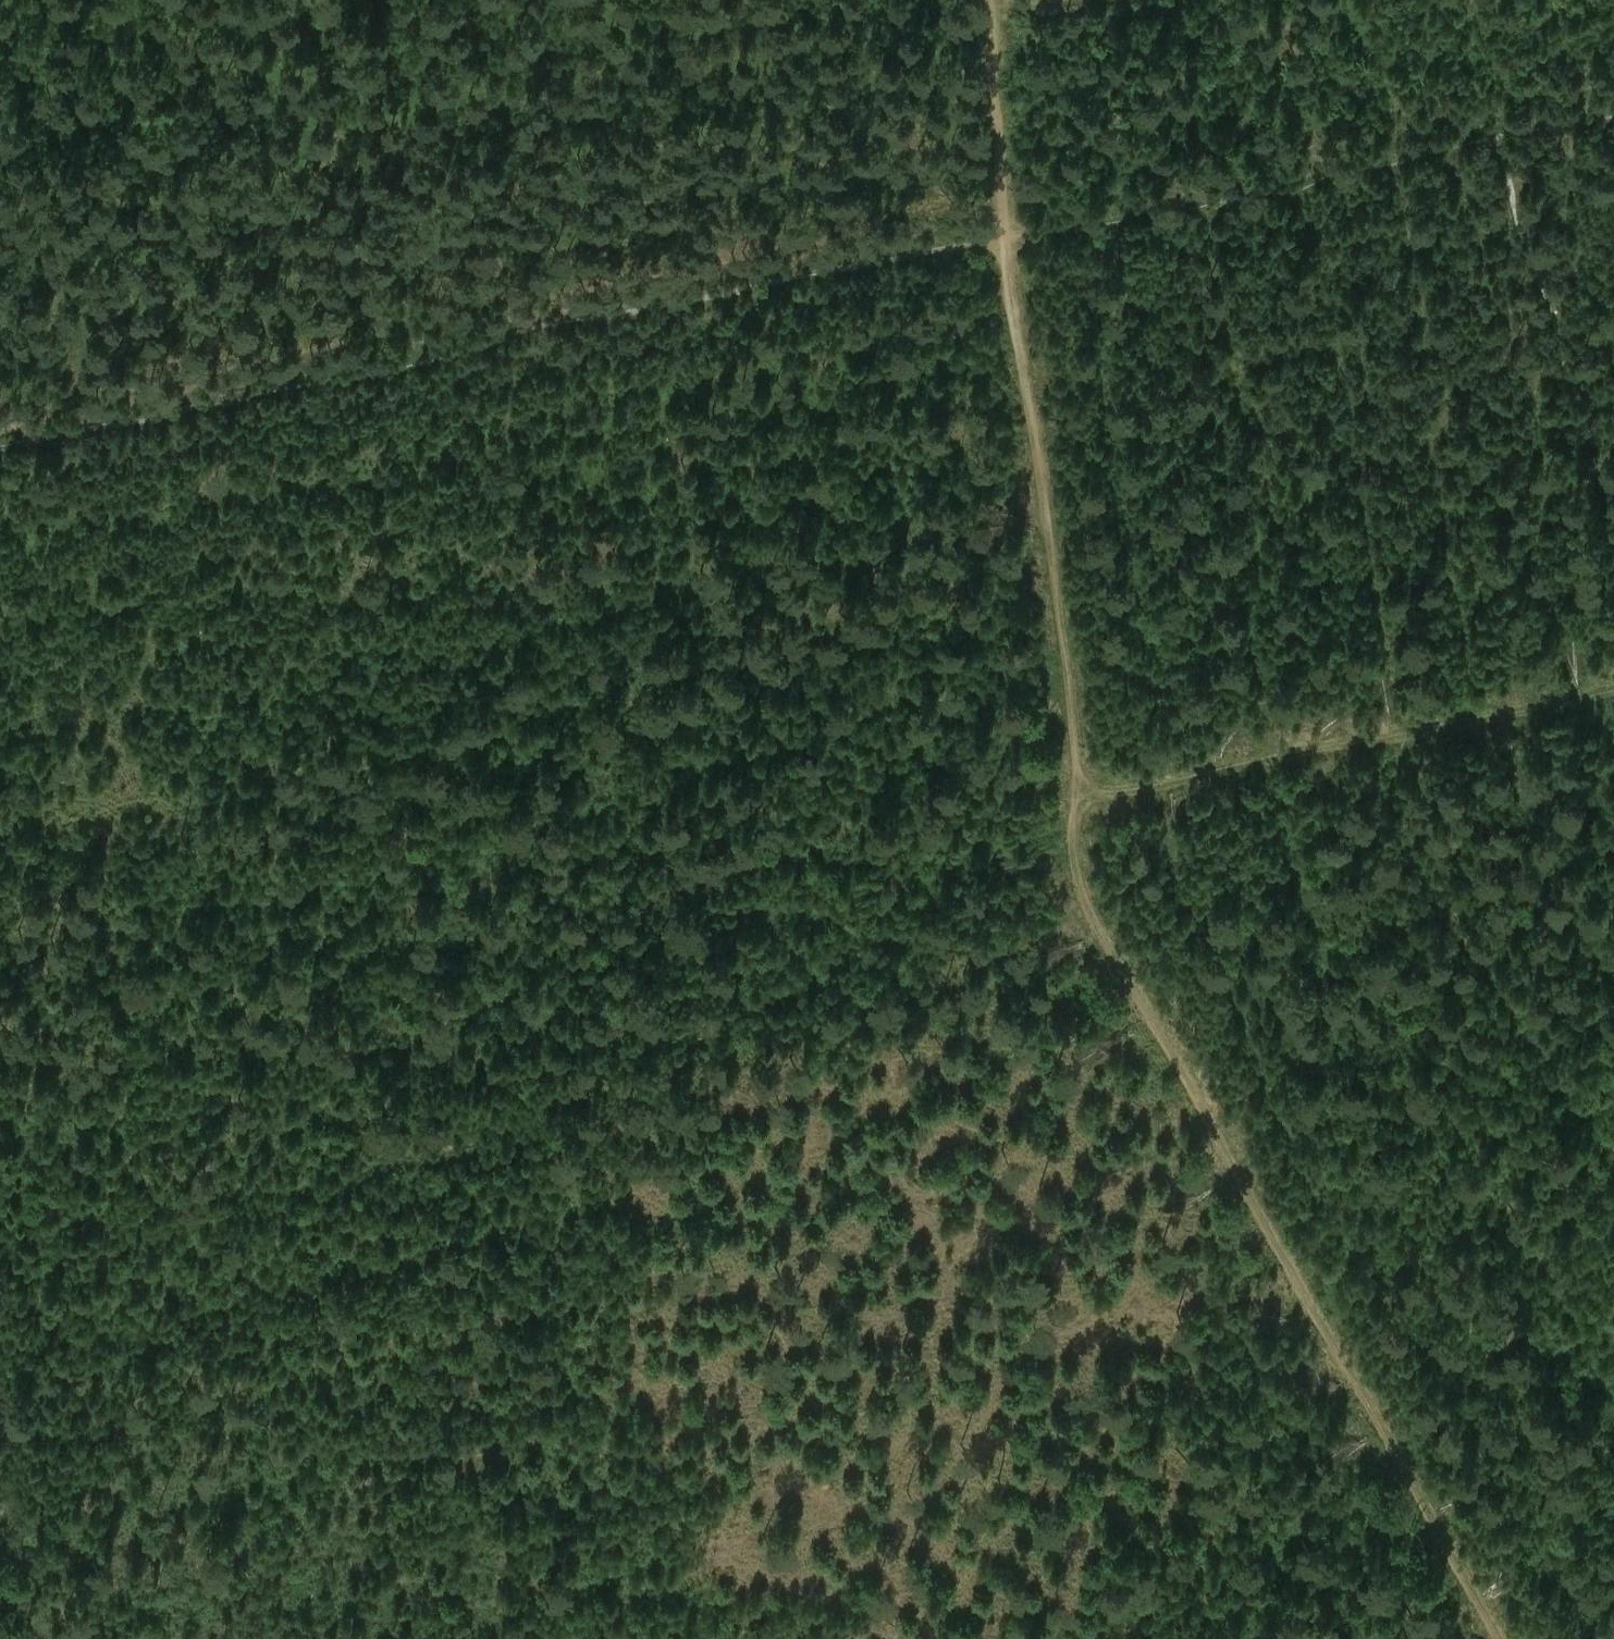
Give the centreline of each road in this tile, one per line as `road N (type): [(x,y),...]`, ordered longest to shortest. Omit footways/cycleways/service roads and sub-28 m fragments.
road 1 (track): [(1013,239),(1094,903),(1510,1638)]
road 2 (track): [(1013,239),(401,355),(0,451)]
road 3 (track): [(1613,114),(1013,239)]

